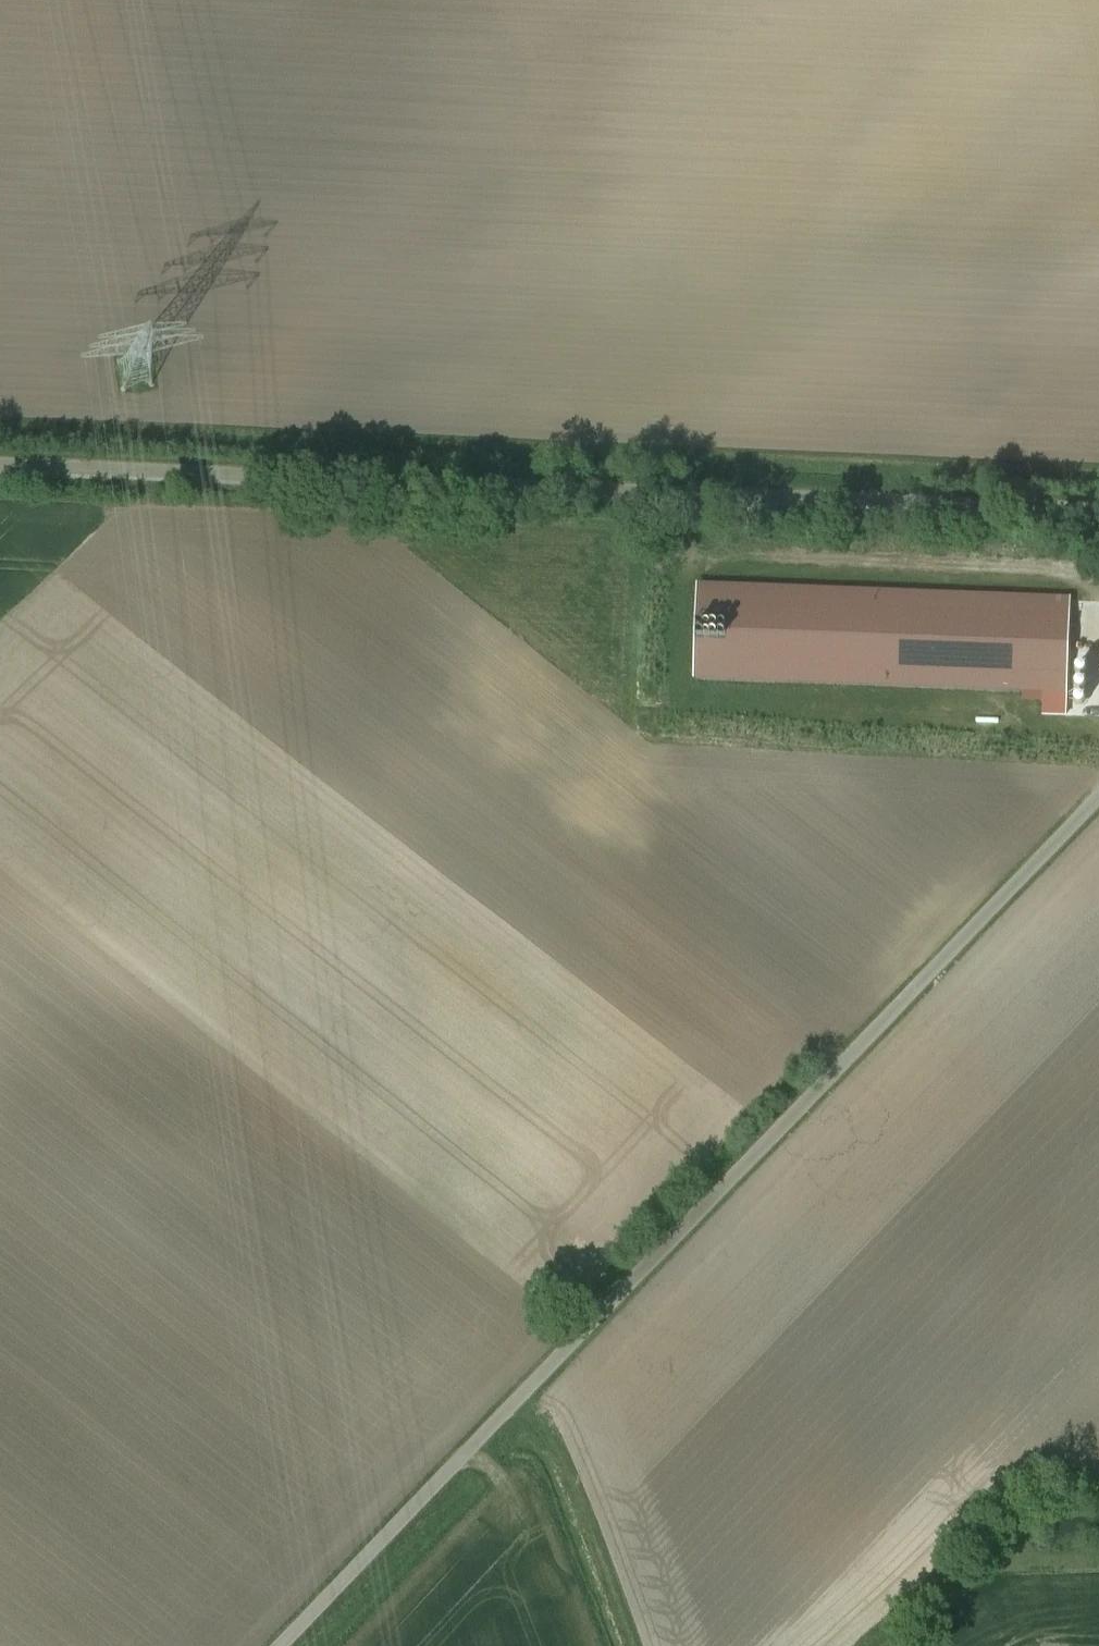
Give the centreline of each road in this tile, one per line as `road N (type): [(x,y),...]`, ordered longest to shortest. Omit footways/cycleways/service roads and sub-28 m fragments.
road 1 (unclassified): [(282,1645),(1098,801)]
road 2 (unclassified): [(1098,510),(0,466)]

